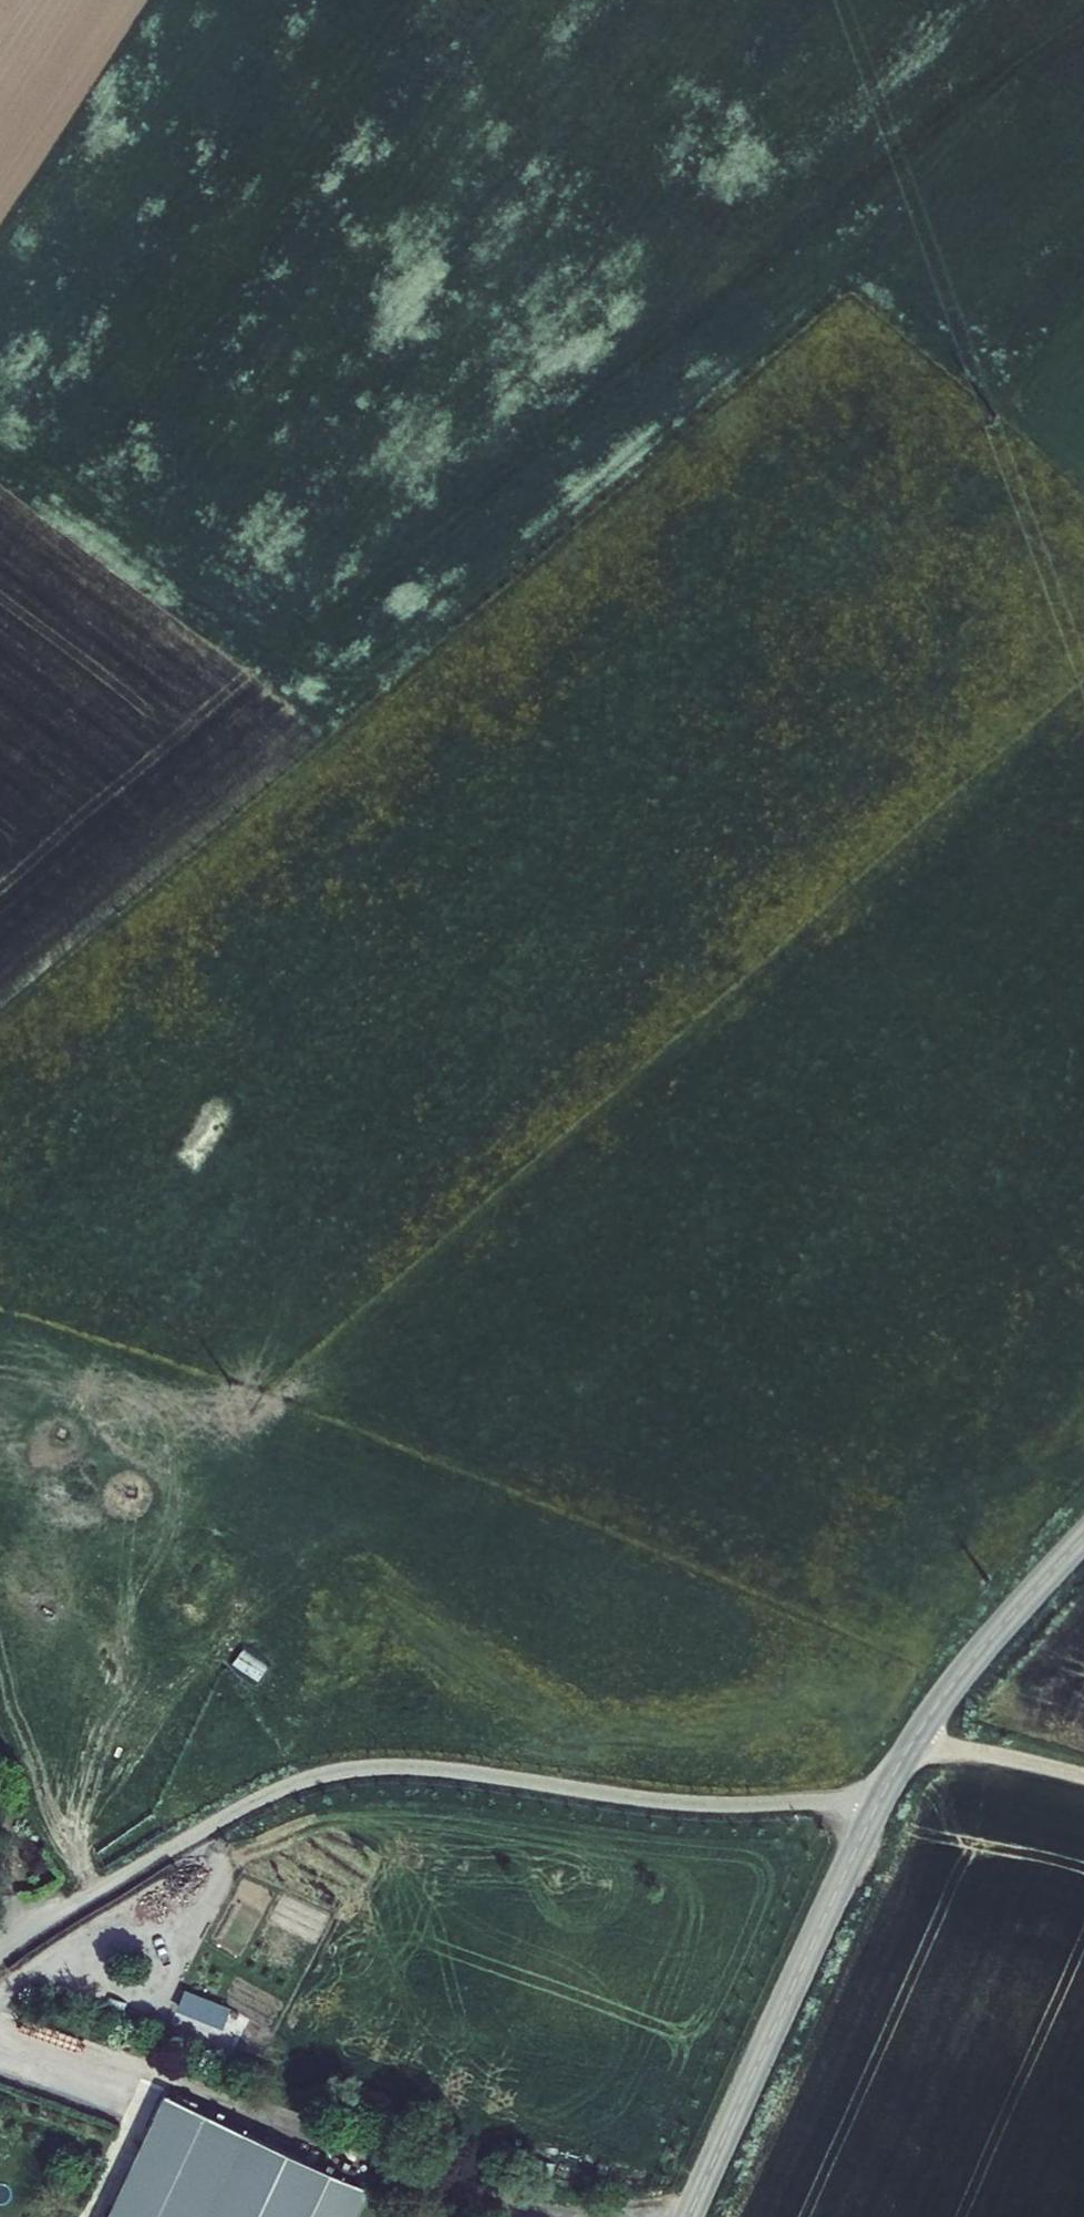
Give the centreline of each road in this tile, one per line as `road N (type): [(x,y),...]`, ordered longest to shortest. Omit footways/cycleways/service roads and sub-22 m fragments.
road 1 (residential): [(0,1949),(255,1802),(345,1771),(407,1767),(687,1803),(833,1801),(875,1810)]
road 2 (tertiary): [(689,2216),(875,1810)]
road 3 (tertiary): [(875,1810),(949,1691),(1083,1536)]
road 4 (track): [(1083,1778),(915,1738)]

